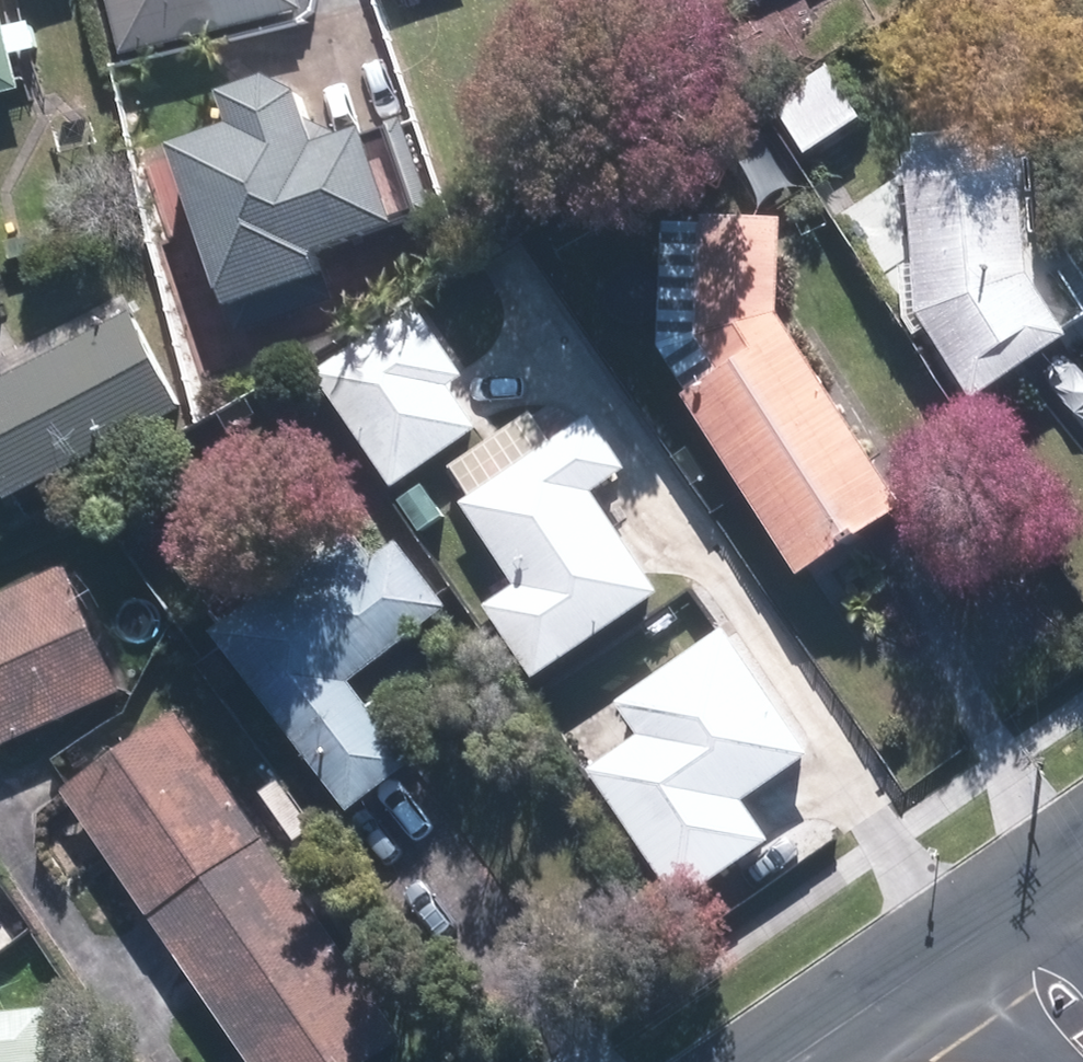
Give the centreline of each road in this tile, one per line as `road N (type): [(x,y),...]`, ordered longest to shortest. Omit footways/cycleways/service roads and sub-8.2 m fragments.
road 1 (residential): [(1001,920),(794,1061)]
road 2 (residential): [(1001,920),(1082,1037)]

